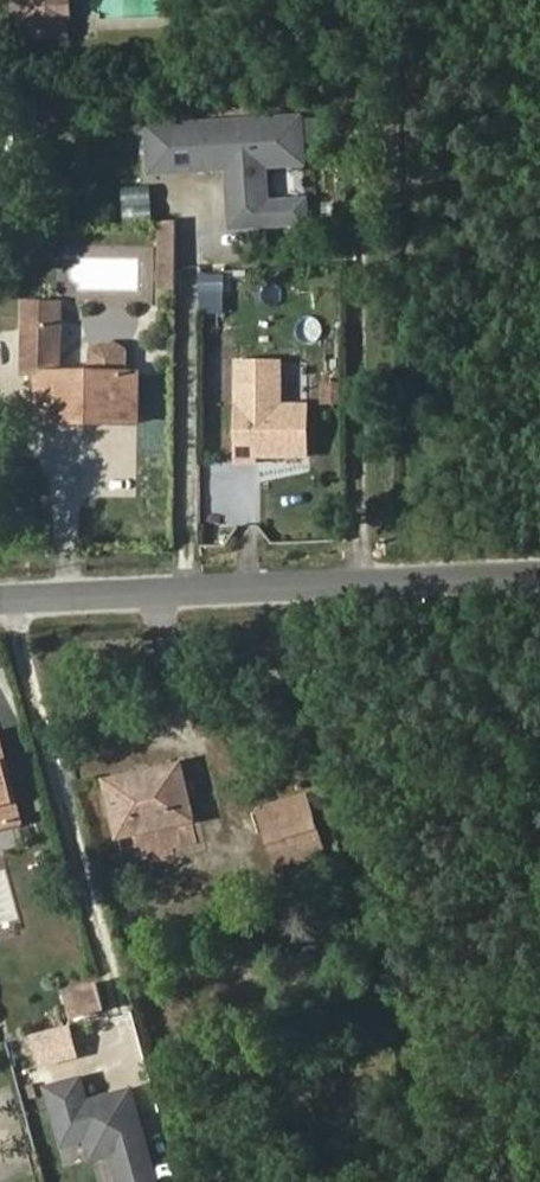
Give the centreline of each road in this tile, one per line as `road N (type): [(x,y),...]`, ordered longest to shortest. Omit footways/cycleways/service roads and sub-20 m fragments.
road 1 (tertiary): [(0,597),(539,573)]

